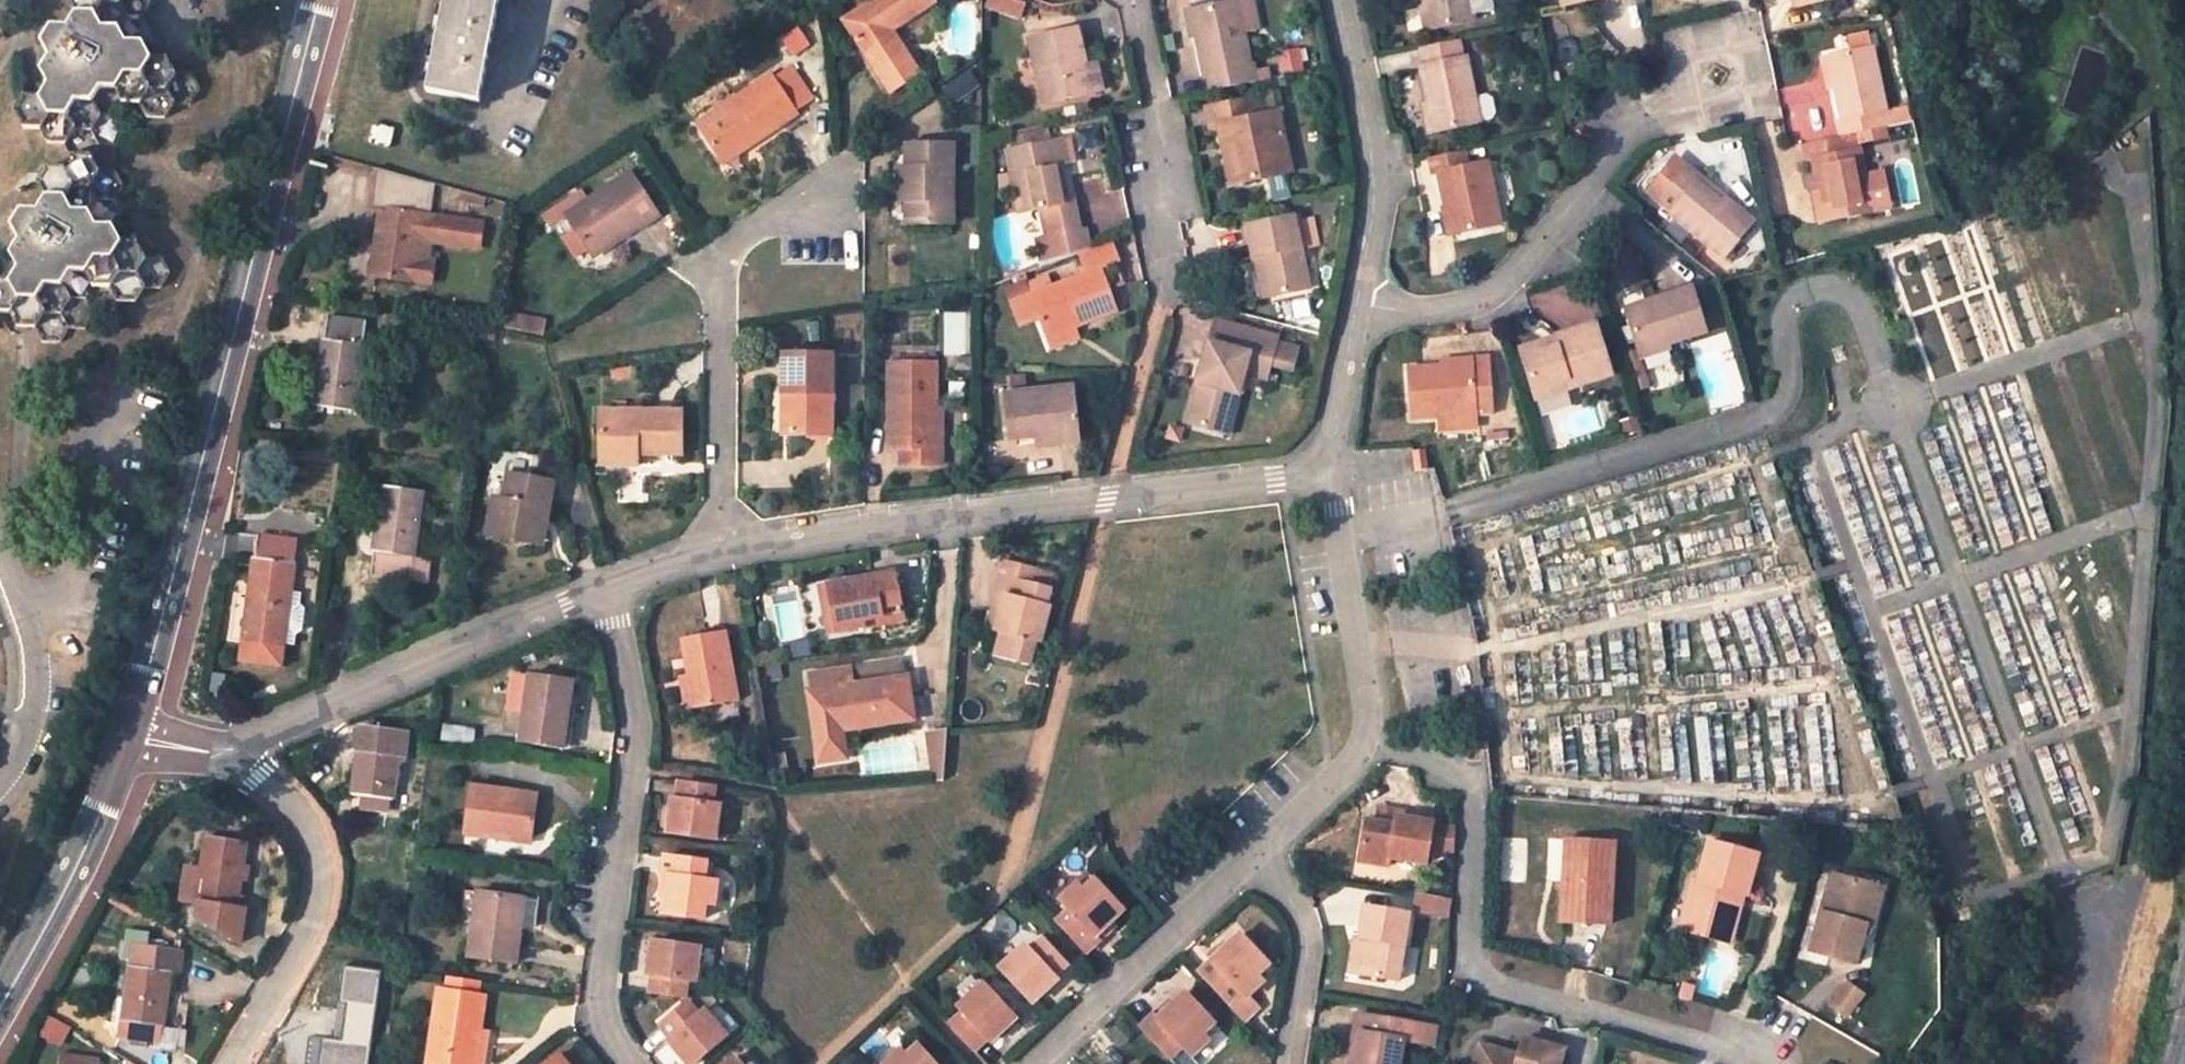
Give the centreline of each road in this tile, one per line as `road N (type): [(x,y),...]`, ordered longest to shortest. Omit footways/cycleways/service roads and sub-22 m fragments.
road 1 (tertiary): [(131,740),(316,0)]
road 2 (residential): [(1327,476),(714,547)]
road 3 (residential): [(1770,1063),(1485,981),(1467,946),(1470,788),(1448,767),(1363,743)]
road 4 (residential): [(608,589),(636,726),(598,1008),(629,1063)]
road 5 (residential): [(1356,304),(1433,313),(1471,306),(1504,287),(1651,112),(1715,75)]
road 6 (residential): [(714,547),(722,258),(834,181)]
road 7 (residential): [(608,589),(231,750)]
road 8 (residential): [(230,1063),(306,932),(318,889),(315,847),(290,803),(231,750)]
road 9 (residential): [(1356,304),(1371,210),(1368,138),(1338,0)]
road 10 (residential): [(1032,1063),(1257,853)]
road 11 (tertiary): [(0,1009),(77,872),(131,740)]
road 12 (residential): [(1161,282),(1152,221),(1172,196),(1131,0)]
road 13 (residential): [(1363,743),(1327,476)]
road 14 (residential): [(0,787),(35,734),(34,667),(0,551)]
road 15 (residential): [(1286,1063),(1305,943),(1296,911),(1257,853)]
road 16 (residential): [(1327,476),(1356,304)]
road 17 (residential): [(1257,853),(1363,743)]

